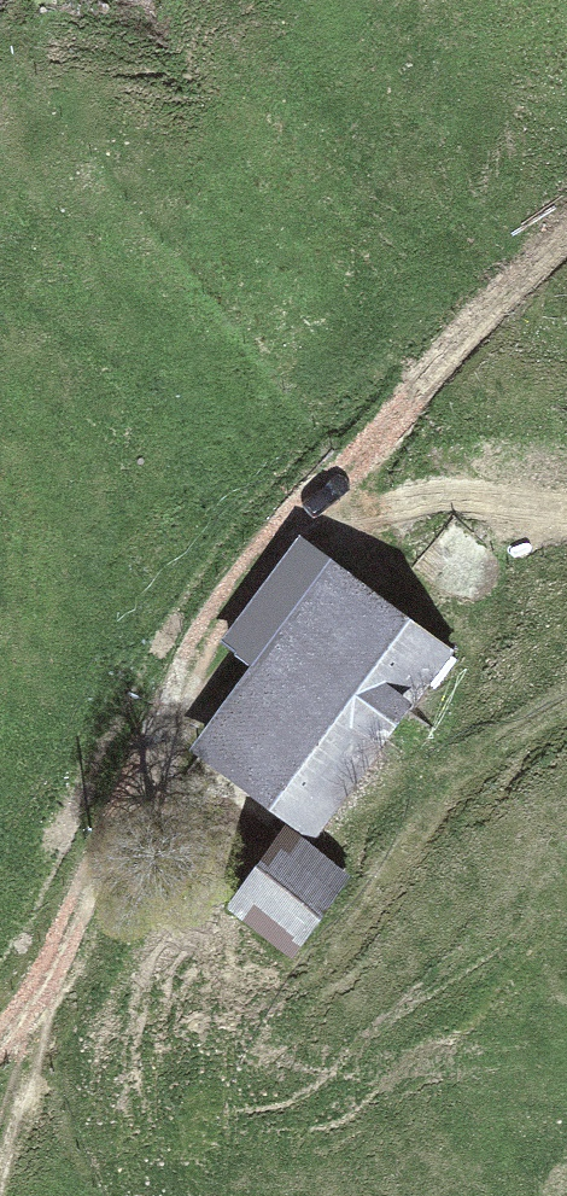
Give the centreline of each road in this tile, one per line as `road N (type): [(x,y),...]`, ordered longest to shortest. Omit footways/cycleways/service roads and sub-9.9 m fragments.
road 1 (track): [(355,449),(286,521),(224,611),(170,702),(31,1011),(0,1041)]
road 2 (track): [(355,449),(462,333),(566,238)]
road 3 (track): [(31,1011),(0,1154)]

